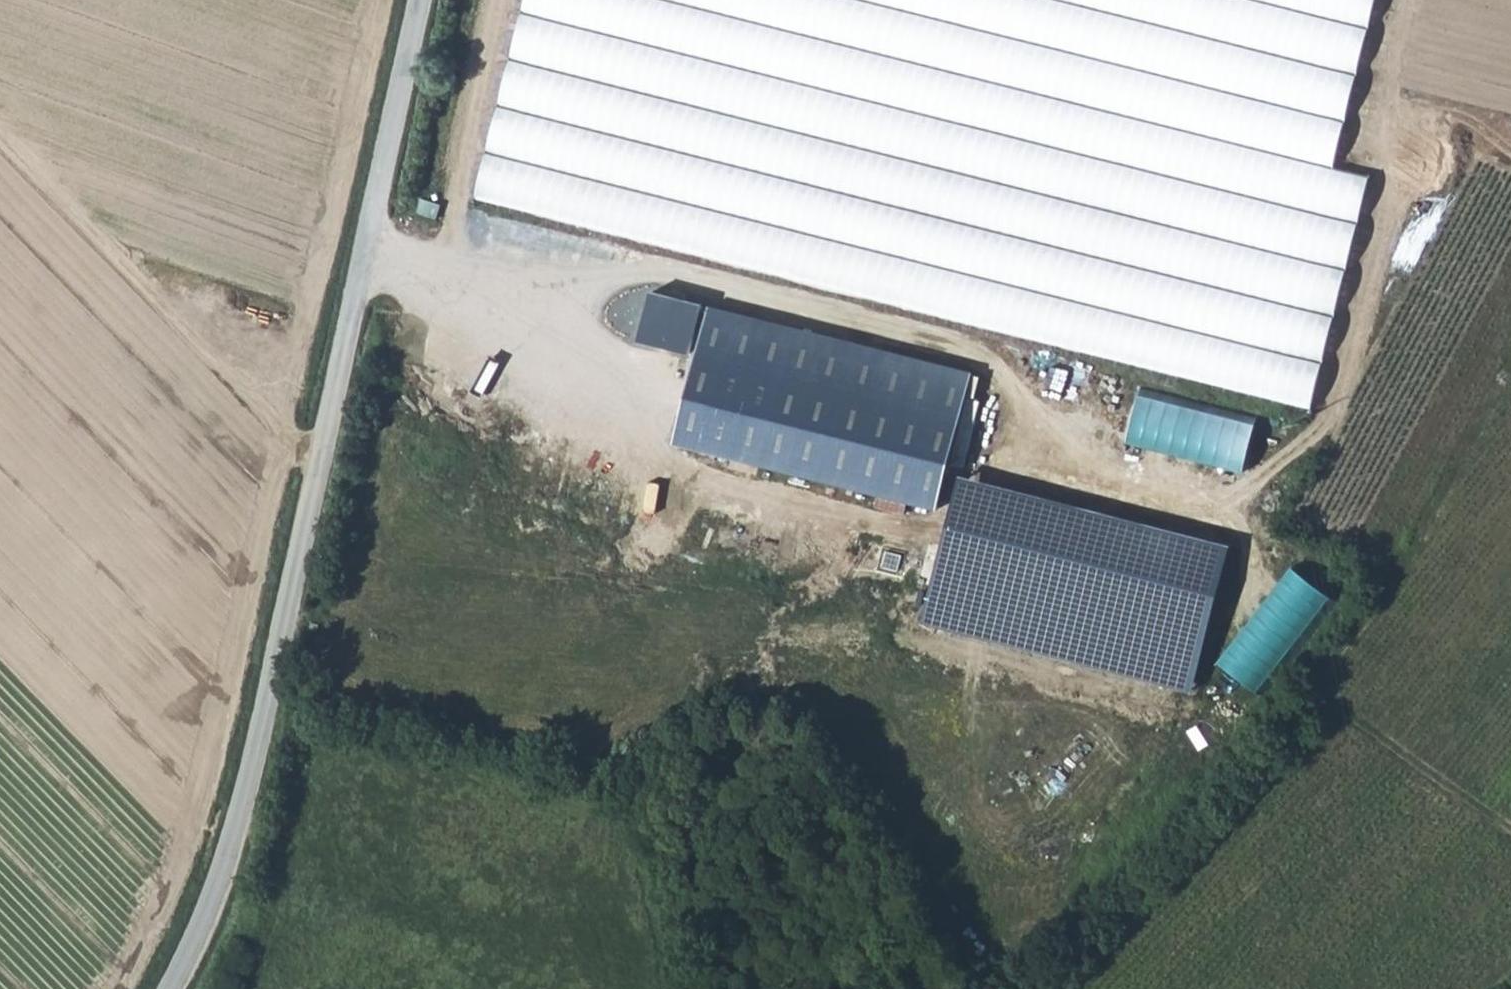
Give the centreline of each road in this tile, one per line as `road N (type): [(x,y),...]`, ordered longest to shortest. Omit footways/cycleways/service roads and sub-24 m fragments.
road 1 (unclassified): [(418,0),(249,773),(226,861),(169,988)]
road 2 (track): [(1510,829),(1315,685),(1269,478),(1129,469)]

